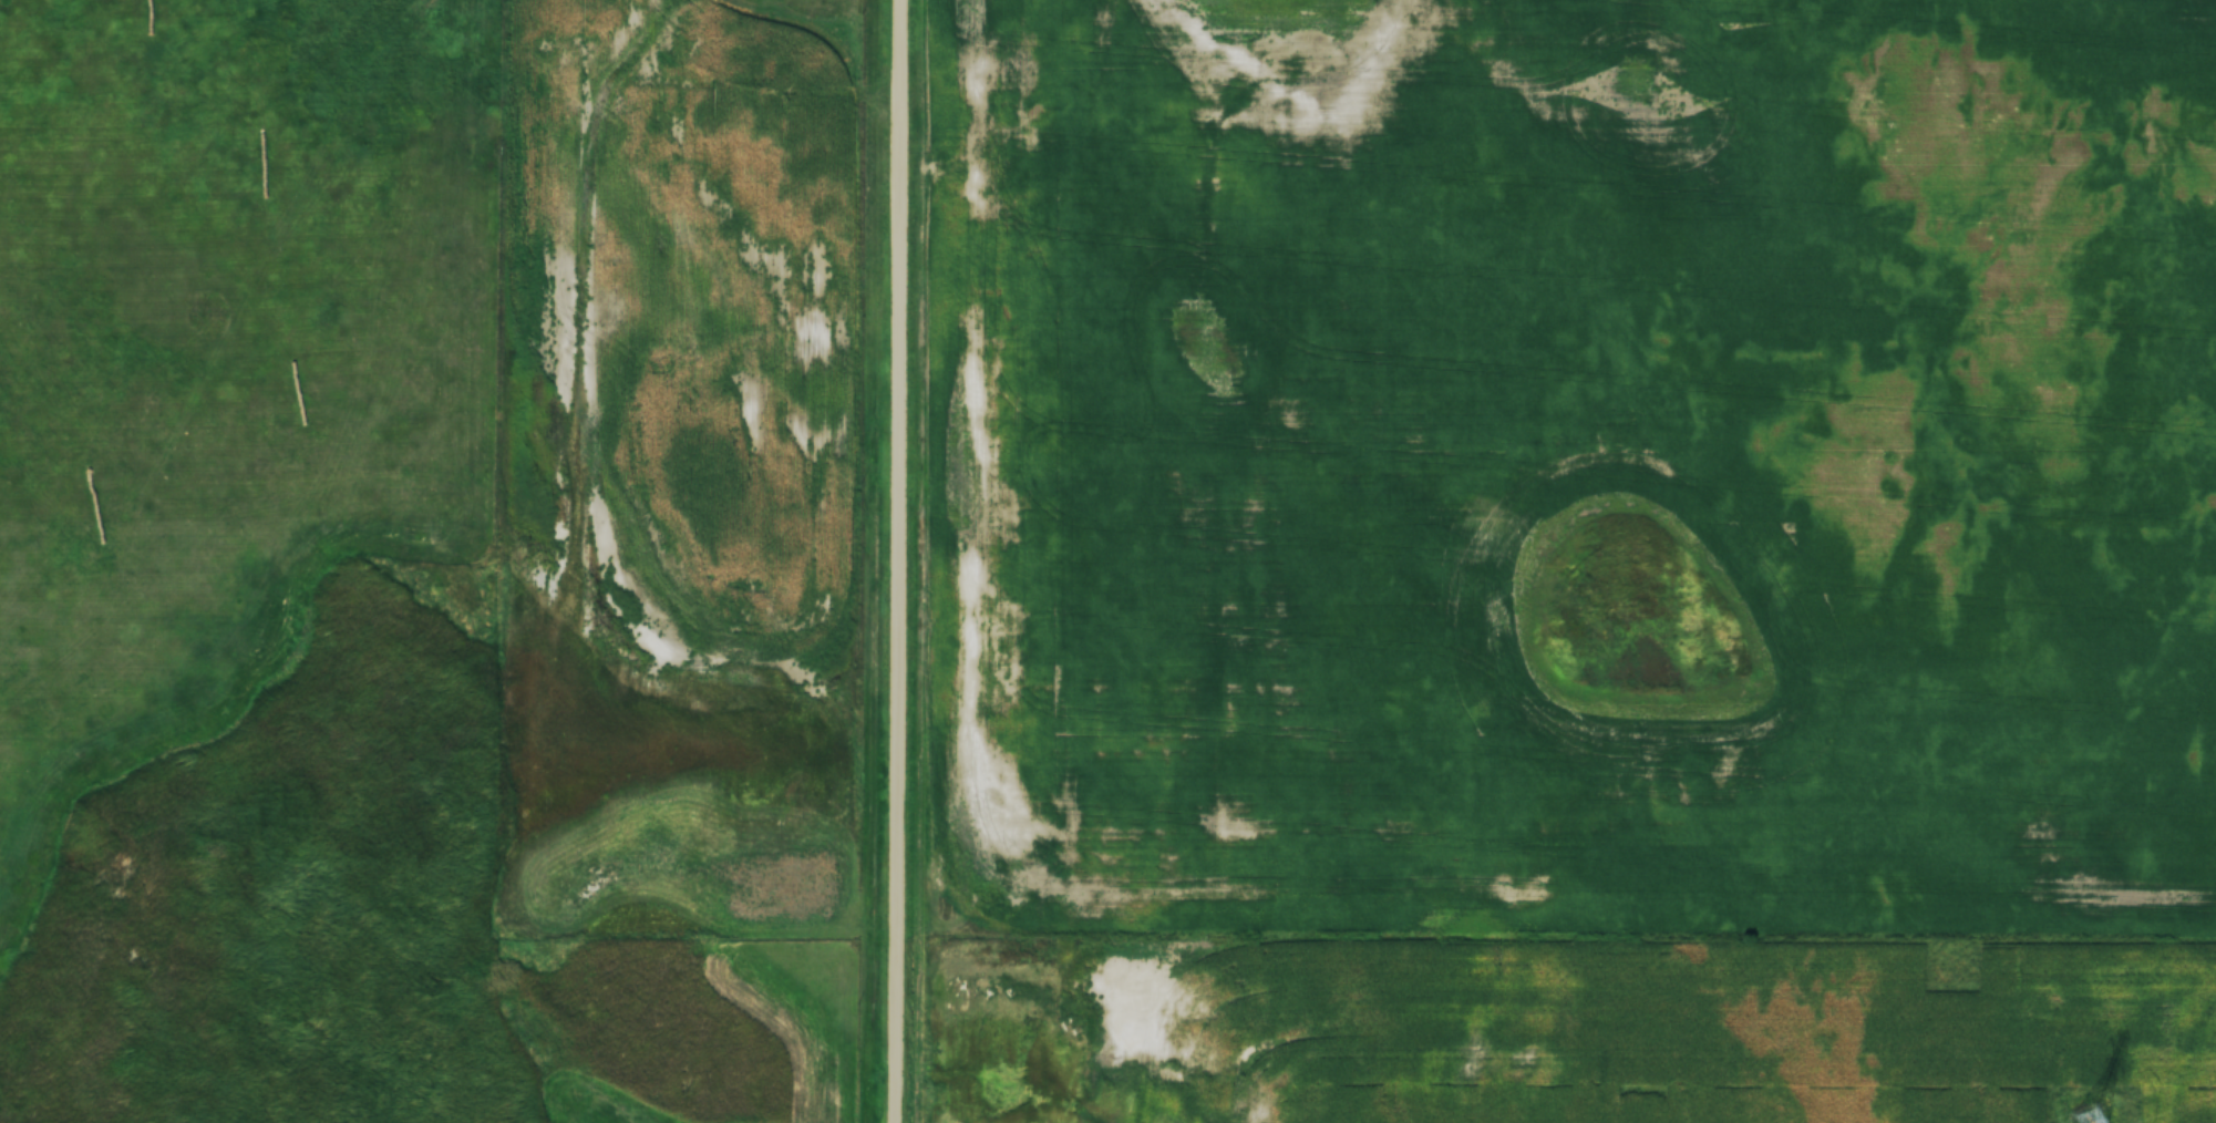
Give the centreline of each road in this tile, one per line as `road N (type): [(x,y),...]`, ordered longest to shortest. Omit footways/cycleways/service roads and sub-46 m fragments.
road 1 (residential): [(896,1122),(903,0)]
road 2 (residential): [(756,63),(791,95),(864,94),(903,83)]

